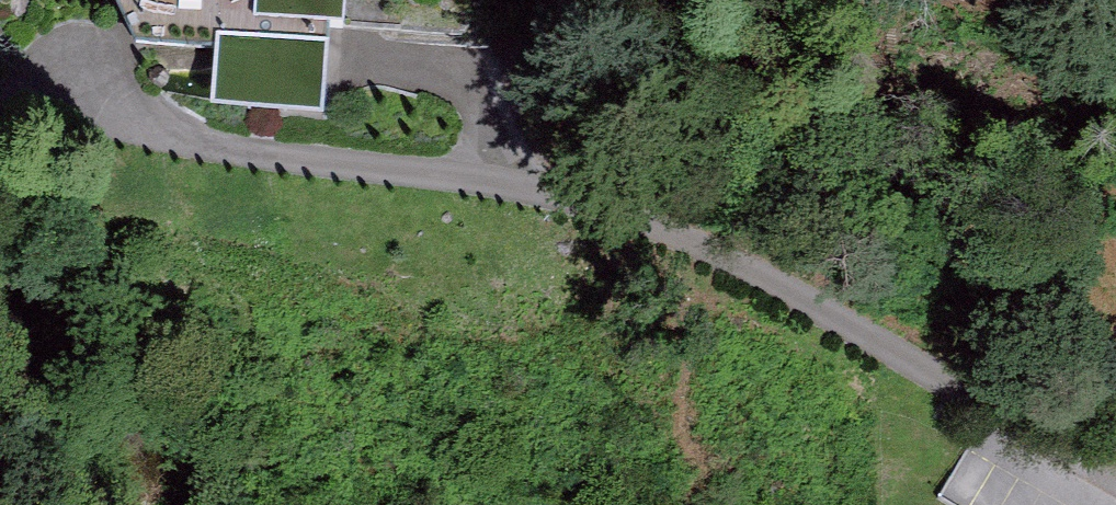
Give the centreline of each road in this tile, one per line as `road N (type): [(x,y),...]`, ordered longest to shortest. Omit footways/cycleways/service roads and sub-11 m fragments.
road 1 (residential): [(1115,470),(744,259),(635,212),(496,170)]
road 2 (residential): [(496,170),(417,173),(295,162),(186,147),(110,125),(0,117)]
road 3 (residential): [(496,170),(493,97),(506,60),(545,27),(638,0)]

